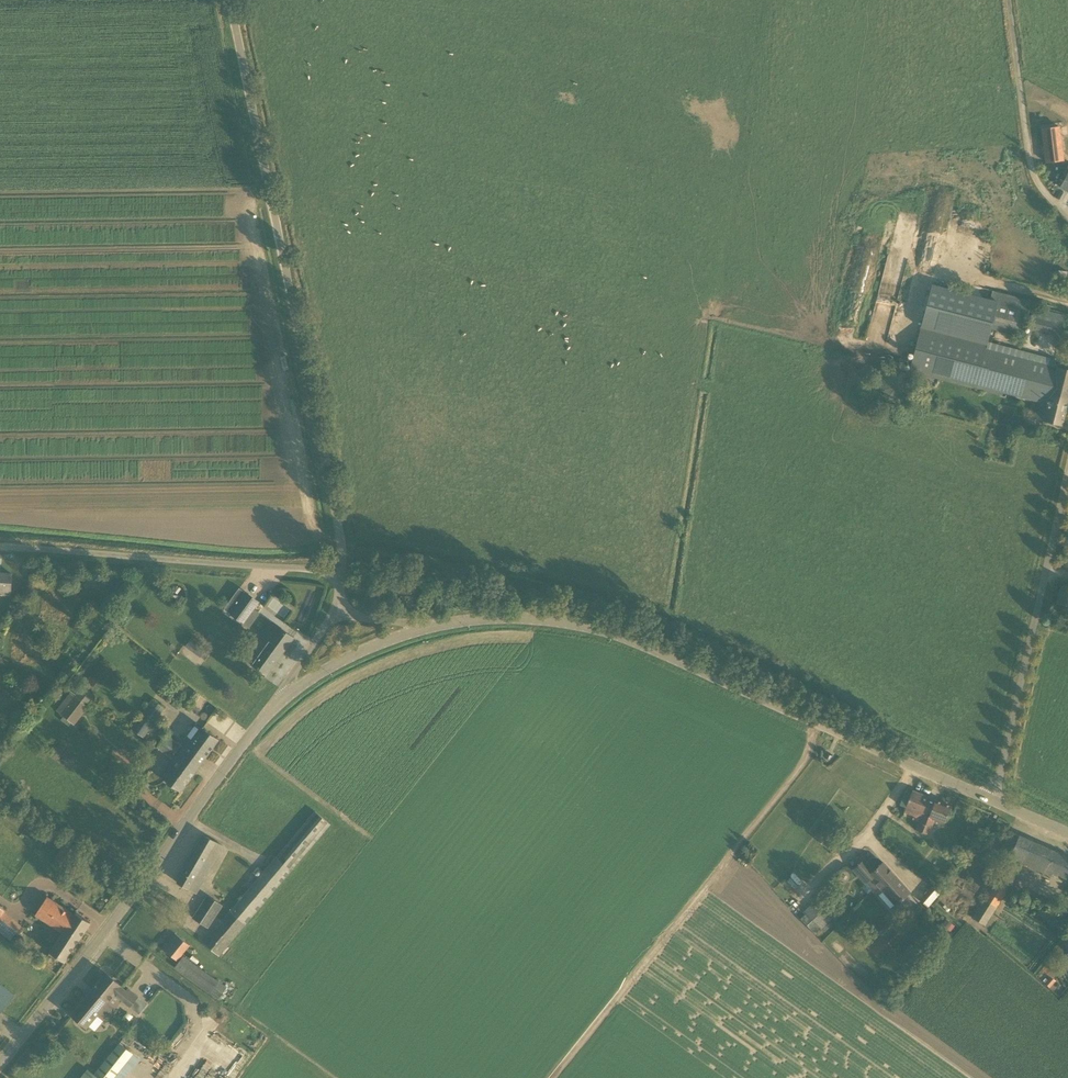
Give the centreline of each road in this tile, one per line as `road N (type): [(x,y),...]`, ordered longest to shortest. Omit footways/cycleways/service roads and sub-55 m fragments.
road 1 (tertiary): [(997,801),(627,639),(563,623),(422,628)]
road 2 (unclassified): [(340,574),(229,0)]
road 3 (tertiary): [(0,1069),(267,716)]
road 4 (unclassified): [(340,574),(0,550)]
road 5 (unclassified): [(997,801),(1067,480)]
road 6 (unclassified): [(1009,0),(1031,162),(1067,216)]
road 7 (tertiary): [(267,716),(319,673),(422,628)]
road 8 (unclassified): [(267,716),(337,614)]

